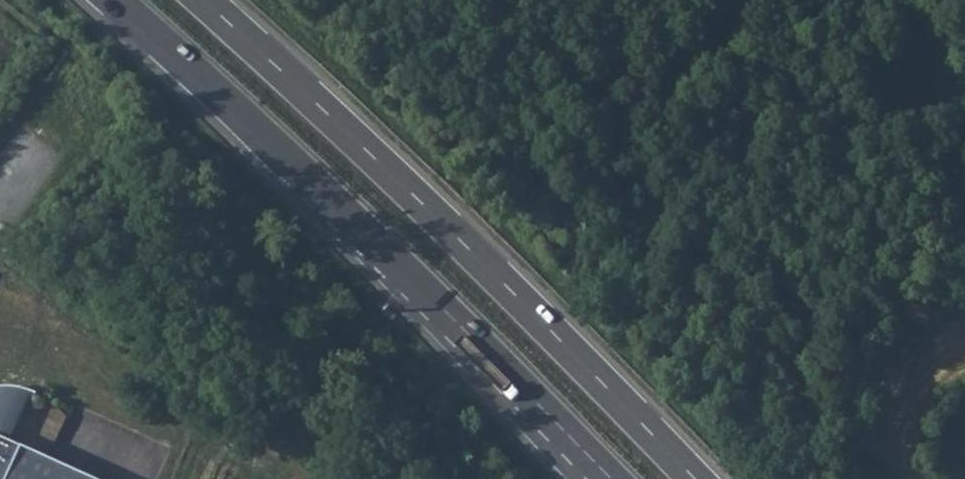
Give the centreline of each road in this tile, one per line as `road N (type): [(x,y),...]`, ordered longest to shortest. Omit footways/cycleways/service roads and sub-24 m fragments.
road 1 (trunk): [(113,0),(407,273),(610,478)]
road 2 (trunk): [(694,478),(466,247),(203,0)]

